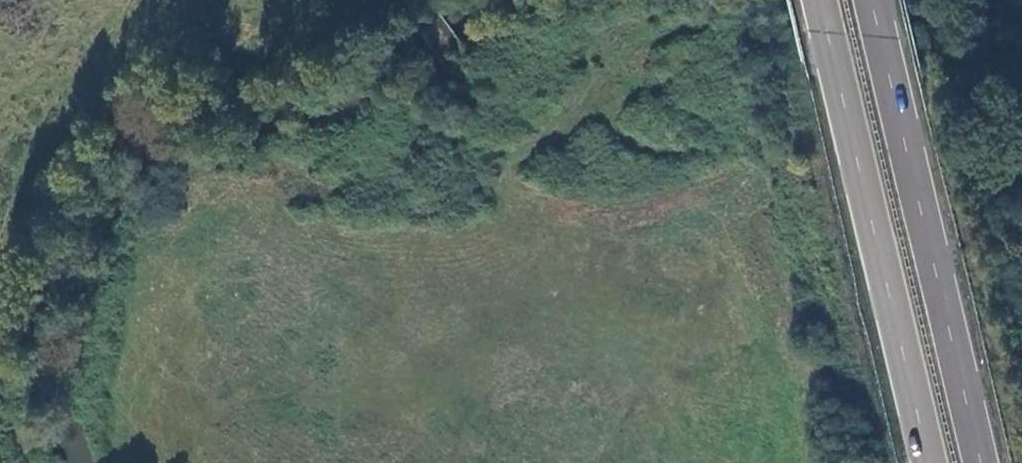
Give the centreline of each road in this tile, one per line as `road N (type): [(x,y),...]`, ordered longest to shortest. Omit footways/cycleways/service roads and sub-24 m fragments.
road 1 (trunk): [(810,0),(927,462)]
road 2 (trunk): [(978,462),(863,0)]

